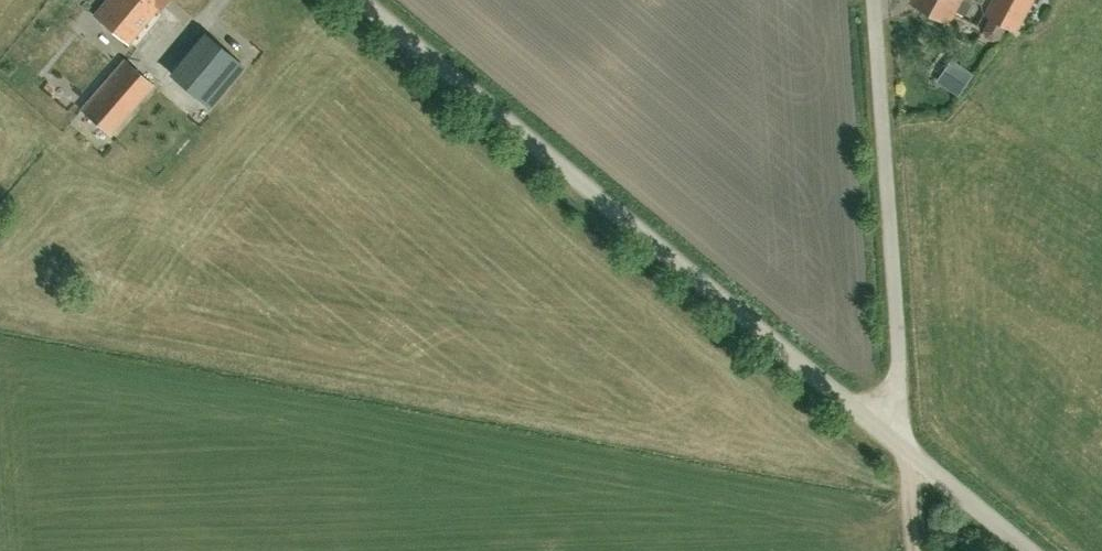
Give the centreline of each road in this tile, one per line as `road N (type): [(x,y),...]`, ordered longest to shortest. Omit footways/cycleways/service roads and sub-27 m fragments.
road 1 (unclassified): [(907,445),(372,0)]
road 2 (unclassified): [(907,445),(873,0)]
road 3 (unclassified): [(1035,550),(907,445)]

